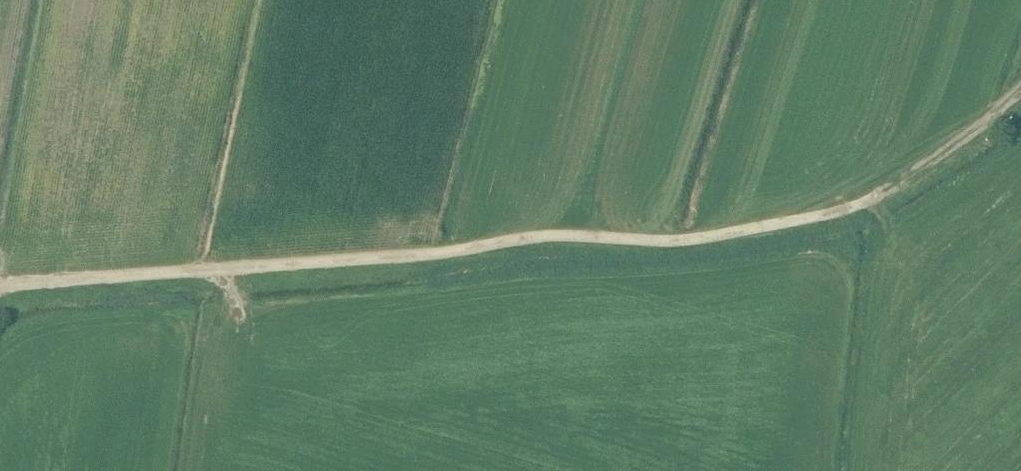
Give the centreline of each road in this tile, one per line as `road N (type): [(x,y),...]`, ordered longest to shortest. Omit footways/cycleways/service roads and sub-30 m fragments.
road 1 (track): [(0,289),(459,257),(533,238),(664,243),(816,221),(875,200)]

